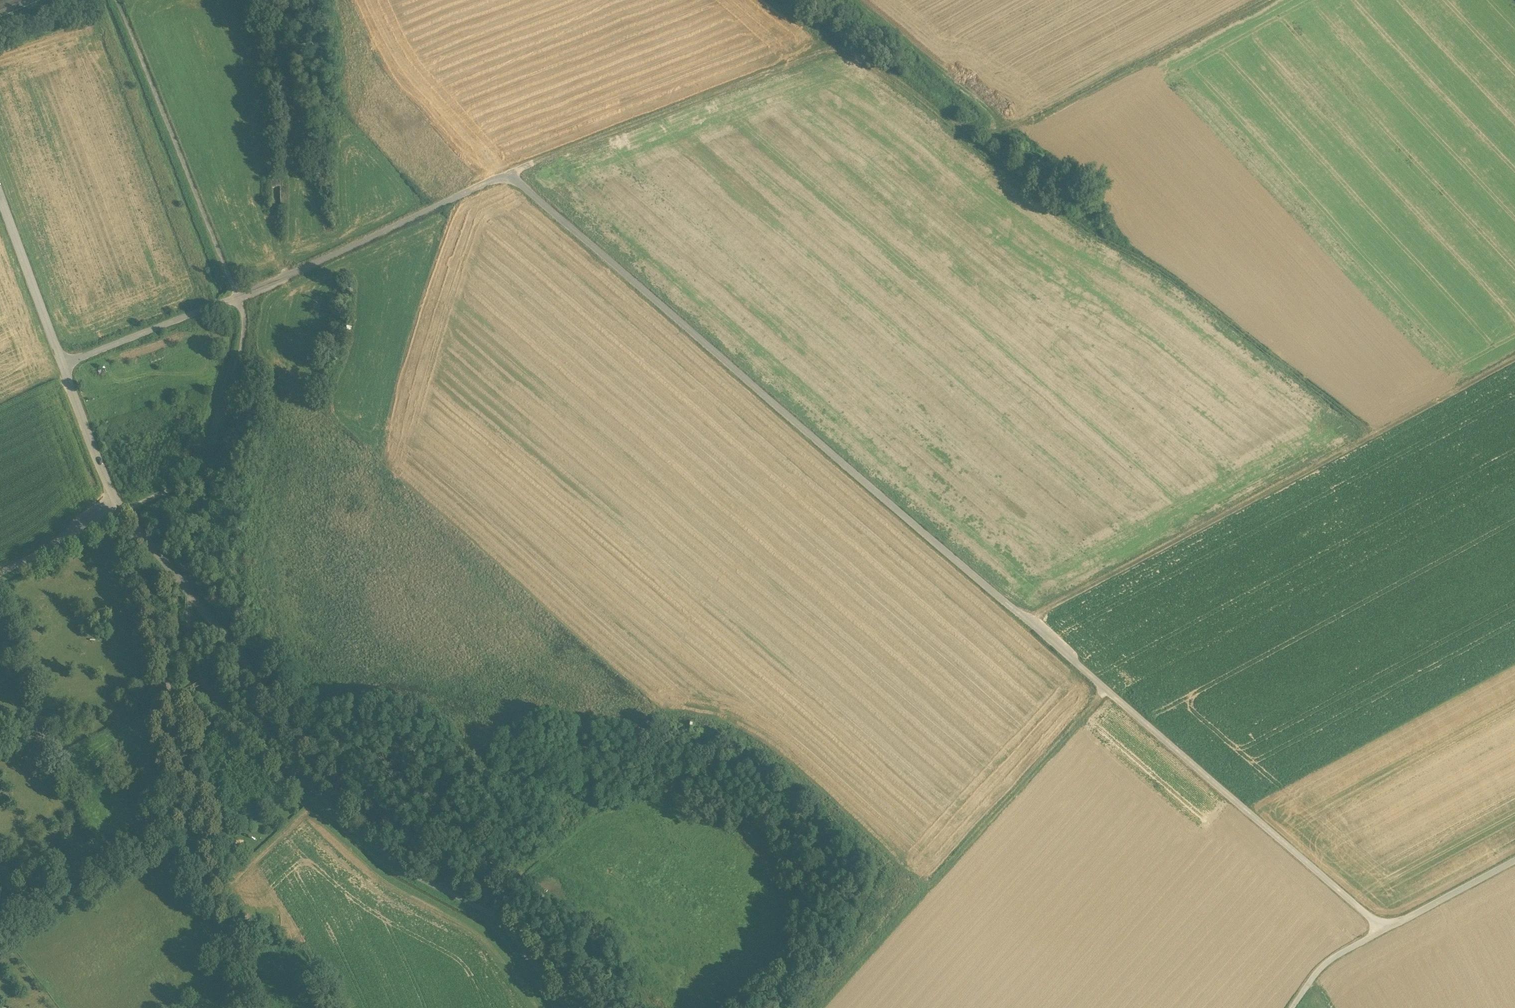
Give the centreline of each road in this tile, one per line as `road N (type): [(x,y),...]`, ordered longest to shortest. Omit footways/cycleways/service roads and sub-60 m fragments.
road 1 (track): [(242,300),(514,182),(1384,930)]
road 2 (residential): [(0,188),(89,434),(143,541),(328,752),(482,889),(586,1007)]
road 3 (track): [(514,182),(847,58),(896,80),(963,129),(999,140),(1021,135),(853,0)]
road 4 (track): [(1034,629),(1514,370)]
road 5 (track): [(1385,440),(1209,303),(1071,226),(963,129)]
road 6 (track): [(1111,697),(830,1007)]
road 7 (track): [(247,1007),(171,699)]
road 8 (track): [(1021,135),(1285,0)]
road 9 (track): [(396,820),(433,812),(491,859),(532,859),(549,846),(568,804),(565,793),(513,769)]
road 10 (track): [(0,934),(136,865),(198,818)]
road 11 (track): [(66,365),(242,300)]
road 12 (track): [(171,699),(137,551),(143,541)]
road 13 (track): [(1514,860),(1384,930)]
road 14 (track): [(121,509),(0,570)]
road 15 (track): [(1384,930),(1336,956),(1292,1007)]

